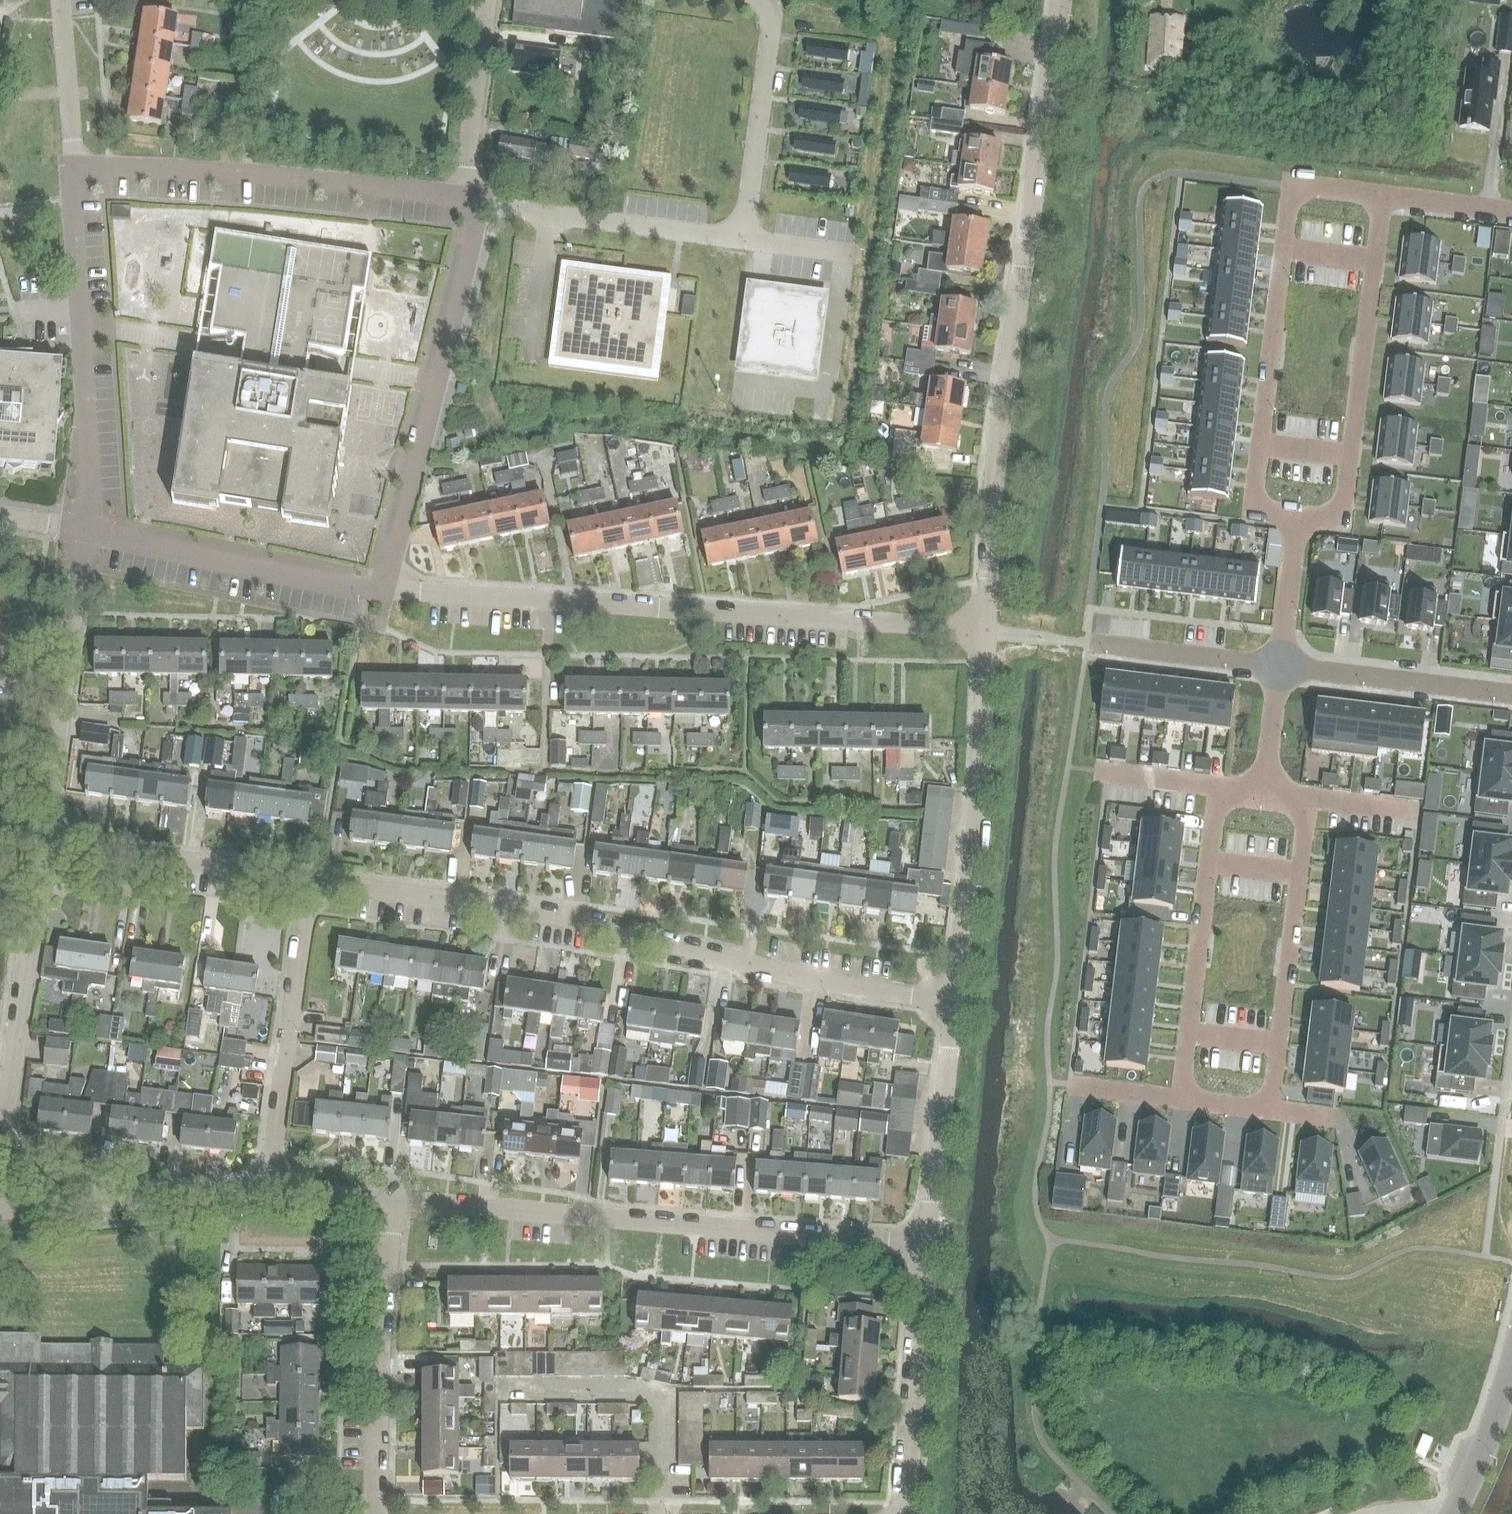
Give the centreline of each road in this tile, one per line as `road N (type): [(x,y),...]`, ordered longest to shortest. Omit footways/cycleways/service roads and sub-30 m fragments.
road 1 (residential): [(952,1003),(813,982),(585,921),(310,881)]
road 2 (residential): [(986,631),(999,438),(1061,0)]
road 3 (residential): [(986,631),(386,589)]
road 4 (residential): [(397,1201),(926,1244)]
road 5 (residential): [(1382,194),(1313,189),(1289,209),(1285,227),(1253,490),(1267,511),(1296,522)]
road 6 (residential): [(386,589),(482,204)]
road 7 (residential): [(463,197),(245,173),(75,167)]
road 8 (residential): [(952,1003),(980,794),(986,631)]
road 9 (residential): [(83,532),(90,482),(75,167)]
road 10 (residential): [(1296,522),(1328,516),(1346,500),(1382,194)]
road 11 (residential): [(0,1163),(47,844)]
road 12 (residential): [(1237,790),(1212,825),(1180,1100)]
road 13 (residential): [(1274,1112),(1304,834),(1291,796)]
road 14 (residential): [(47,844),(83,532)]
road 15 (residential): [(377,1513),(379,1336),(397,1201)]
road 16 (residential): [(265,1190),(310,881)]
road 17 (residential): [(386,589),(83,532)]
road 18 (residential): [(986,631),(1278,665)]
road 19 (residential): [(902,1513),(926,1244)]
road 20 (residential): [(0,1209),(265,1190)]
road 21 (residential): [(310,881),(47,844)]
road 22 (residential): [(742,239),(482,204)]
road 23 (residential): [(761,0),(771,28),(742,239)]
road 24 (residential): [(926,1244),(952,1003)]
road 25 (residential): [(1278,665),(1511,695)]
road 26 (residential): [(463,197),(488,0)]
road 27 (residential): [(75,167),(61,0)]
road 28 (tertiary): [(1511,1366),(1453,1513)]
road 29 (residential): [(1296,522),(1278,665)]
road 30 (residential): [(1237,790),(1096,772)]
road 31 (residential): [(265,1190),(397,1201)]
road 32 (residential): [(1511,211),(1382,194)]
road 33 (residential): [(1291,796),(1418,812)]
road 34 (residential): [(1278,665),(1266,787)]

